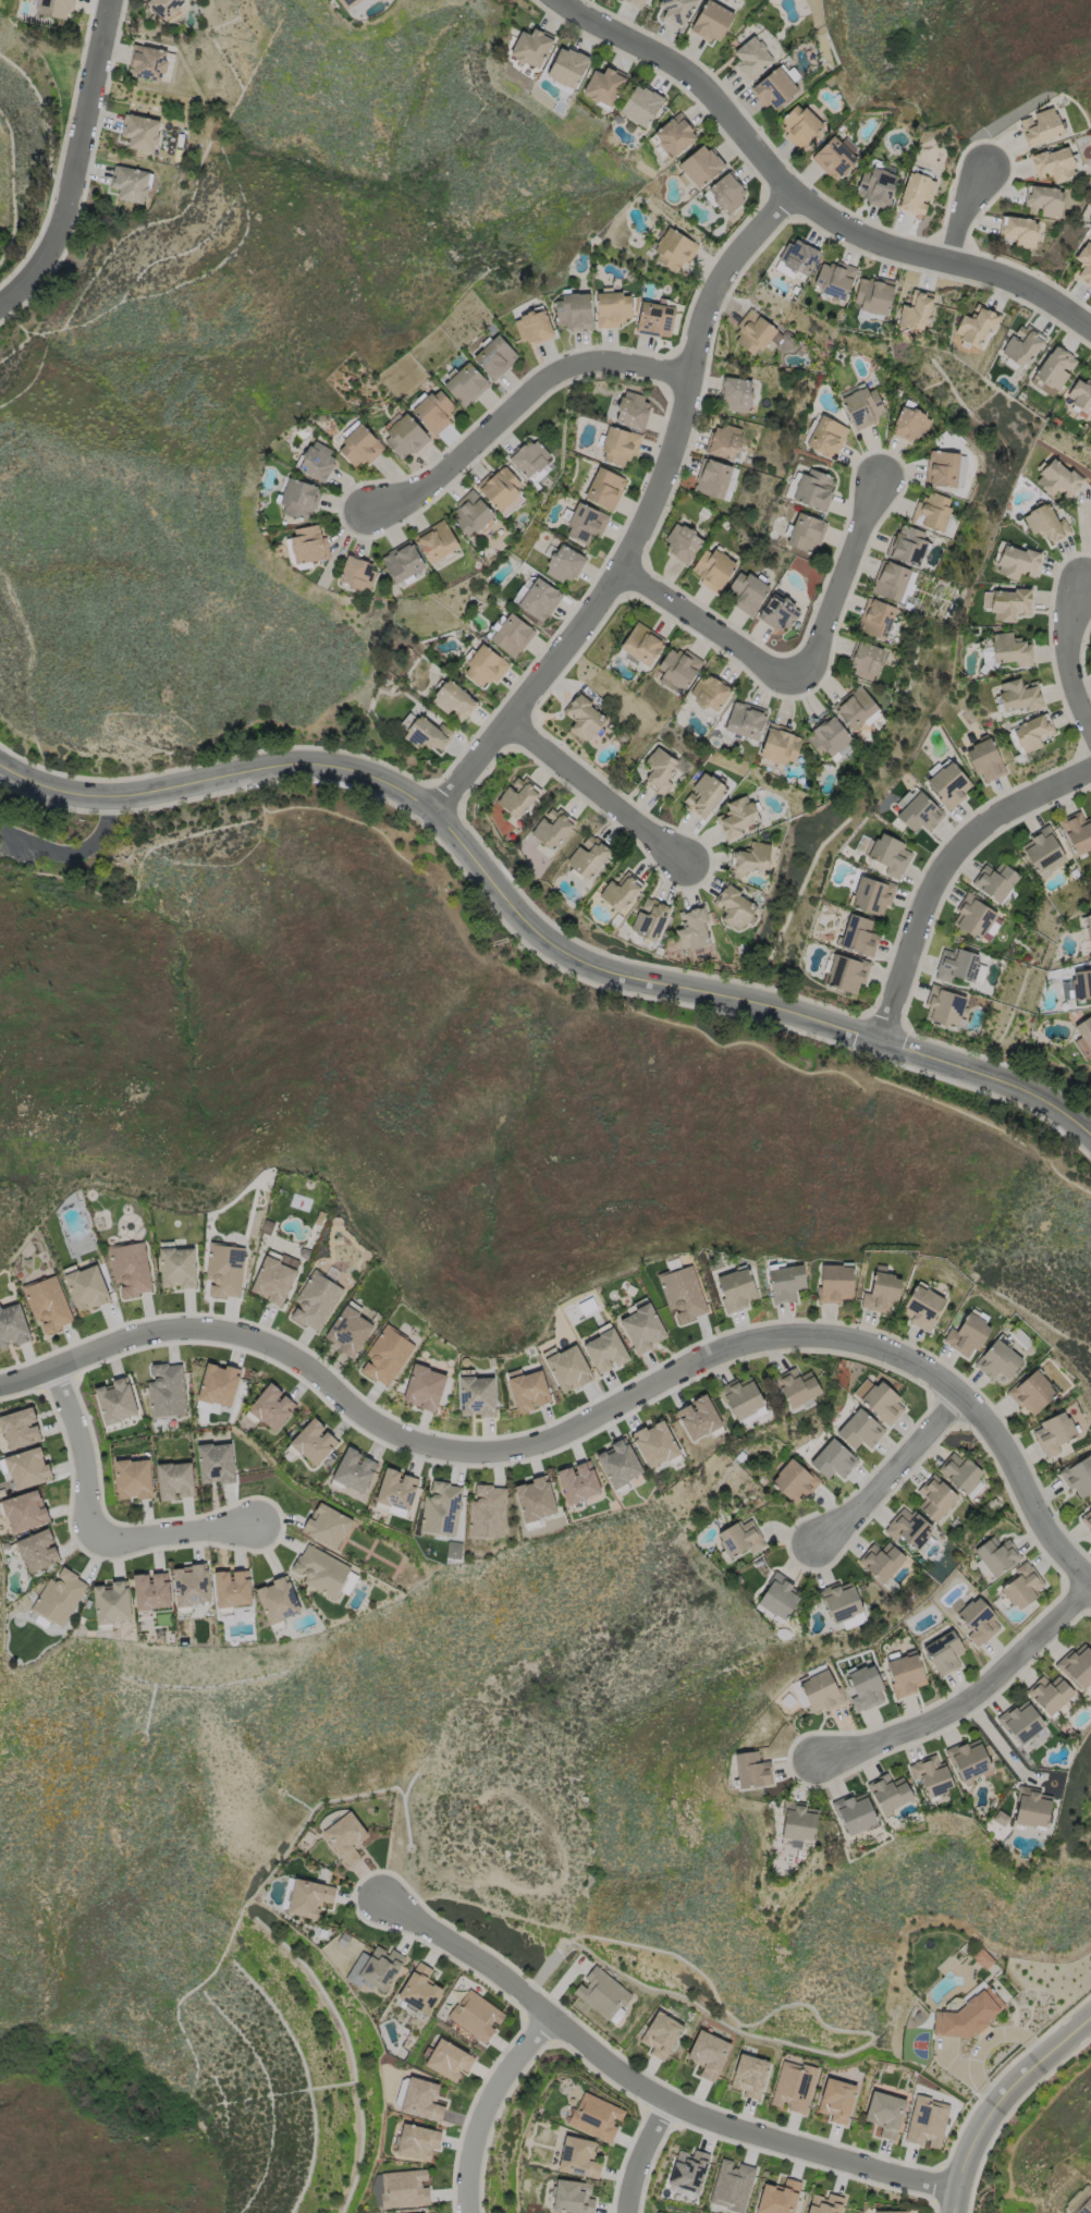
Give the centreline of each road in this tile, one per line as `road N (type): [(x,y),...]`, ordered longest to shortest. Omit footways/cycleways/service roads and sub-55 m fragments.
road 1 (residential): [(1090,1583),(1038,1512),(995,1431),(908,1358),(846,1337),(794,1333),(737,1342),(501,1448),(418,1448),(357,1418),(272,1350),(203,1332),(126,1335),(65,1366),(0,1383)]
road 2 (residential): [(0,764),(71,793),(127,798),(257,769),(335,767),(389,783),(437,810),(562,954),(626,978),(811,1019),(1025,1089),(1090,1134)]
road 3 (residential): [(792,197),(710,302),(670,467),(624,572),(437,810)]
road 4 (residential): [(370,1887),(499,1970),(666,2100),(703,2118),(953,2190)]
road 5 (residential): [(559,0),(687,72),(792,197),(885,248),(1041,296),(1090,330)]
road 6 (residential): [(624,572),(757,662),(785,675),(811,668),(881,485)]
road 7 (residential): [(690,377),(597,363),(562,374),(434,485),(373,513)]
road 8 (residential): [(1090,772),(989,824),(951,861),(924,912),(882,1042)]
road 9 (residential): [(263,1525),(111,1544),(83,1516),(78,1426),(48,1370)]
road 10 (residential): [(0,307),(30,281),(58,237),(112,0)]
road 11 (residential): [(1090,1588),(964,1703),(823,1757)]
road 12 (residential): [(952,2212),(953,2190),(982,2125),(1018,2079),(1090,2018)]
road 13 (residential): [(511,722),(687,865)]
road 14 (residential): [(468,2212),(475,2137),(502,2077),(550,2017)]
road 15 (residential): [(960,1398),(821,1539)]
road 16 (residential): [(1082,589),(1068,664),(1090,727)]
road 17 (residential): [(627,2212),(666,2100)]

